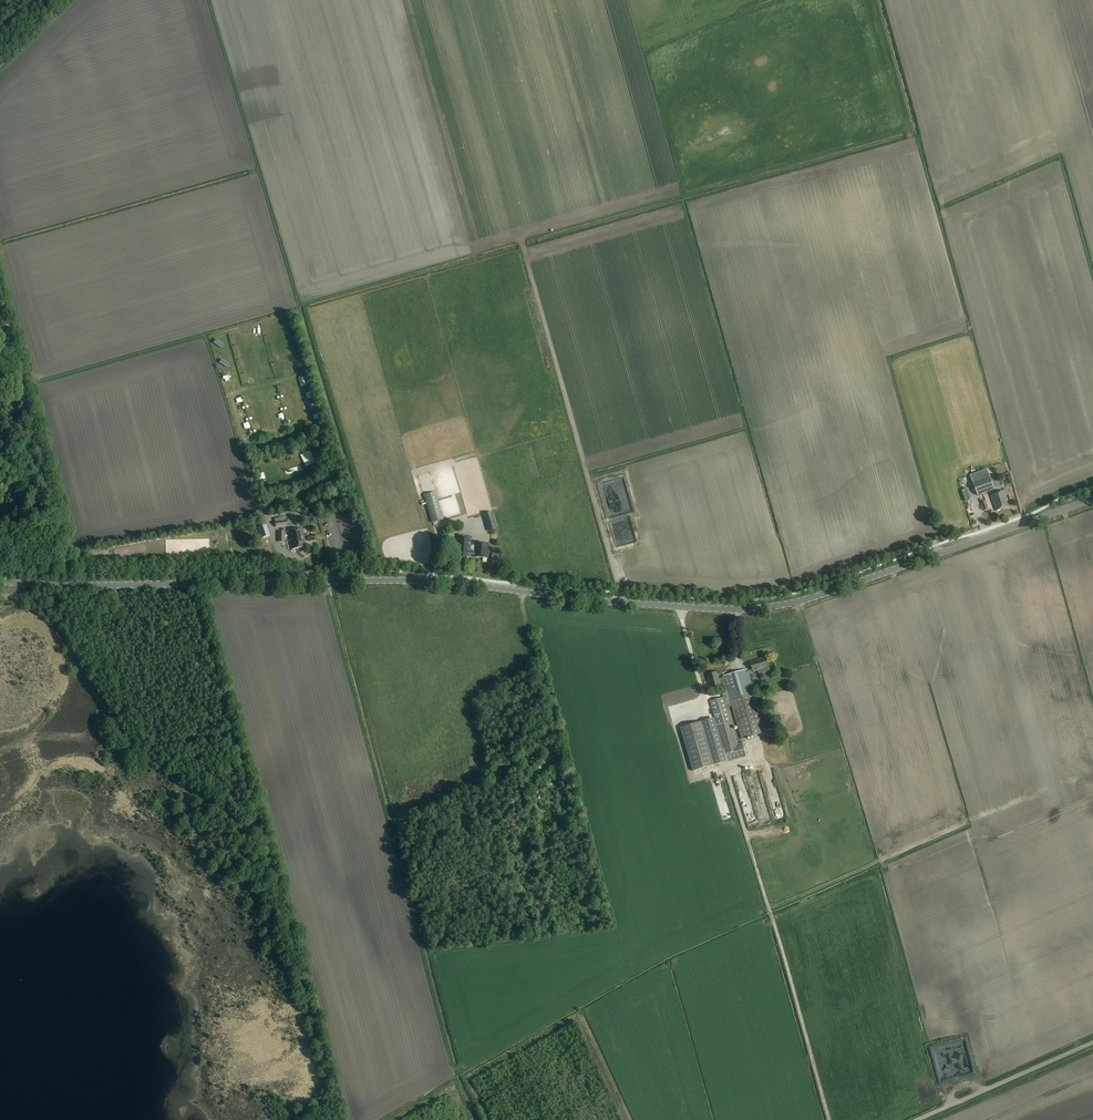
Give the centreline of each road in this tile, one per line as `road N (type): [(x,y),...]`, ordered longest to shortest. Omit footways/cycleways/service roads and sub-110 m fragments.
road 1 (primary): [(0,581),(404,580),(737,610),(839,589),(1092,499)]
road 2 (track): [(830,1119),(681,607)]
road 3 (track): [(76,586),(7,314)]
road 4 (unclassified): [(916,1119),(1092,1042)]
road 5 (track): [(521,583),(554,740)]

